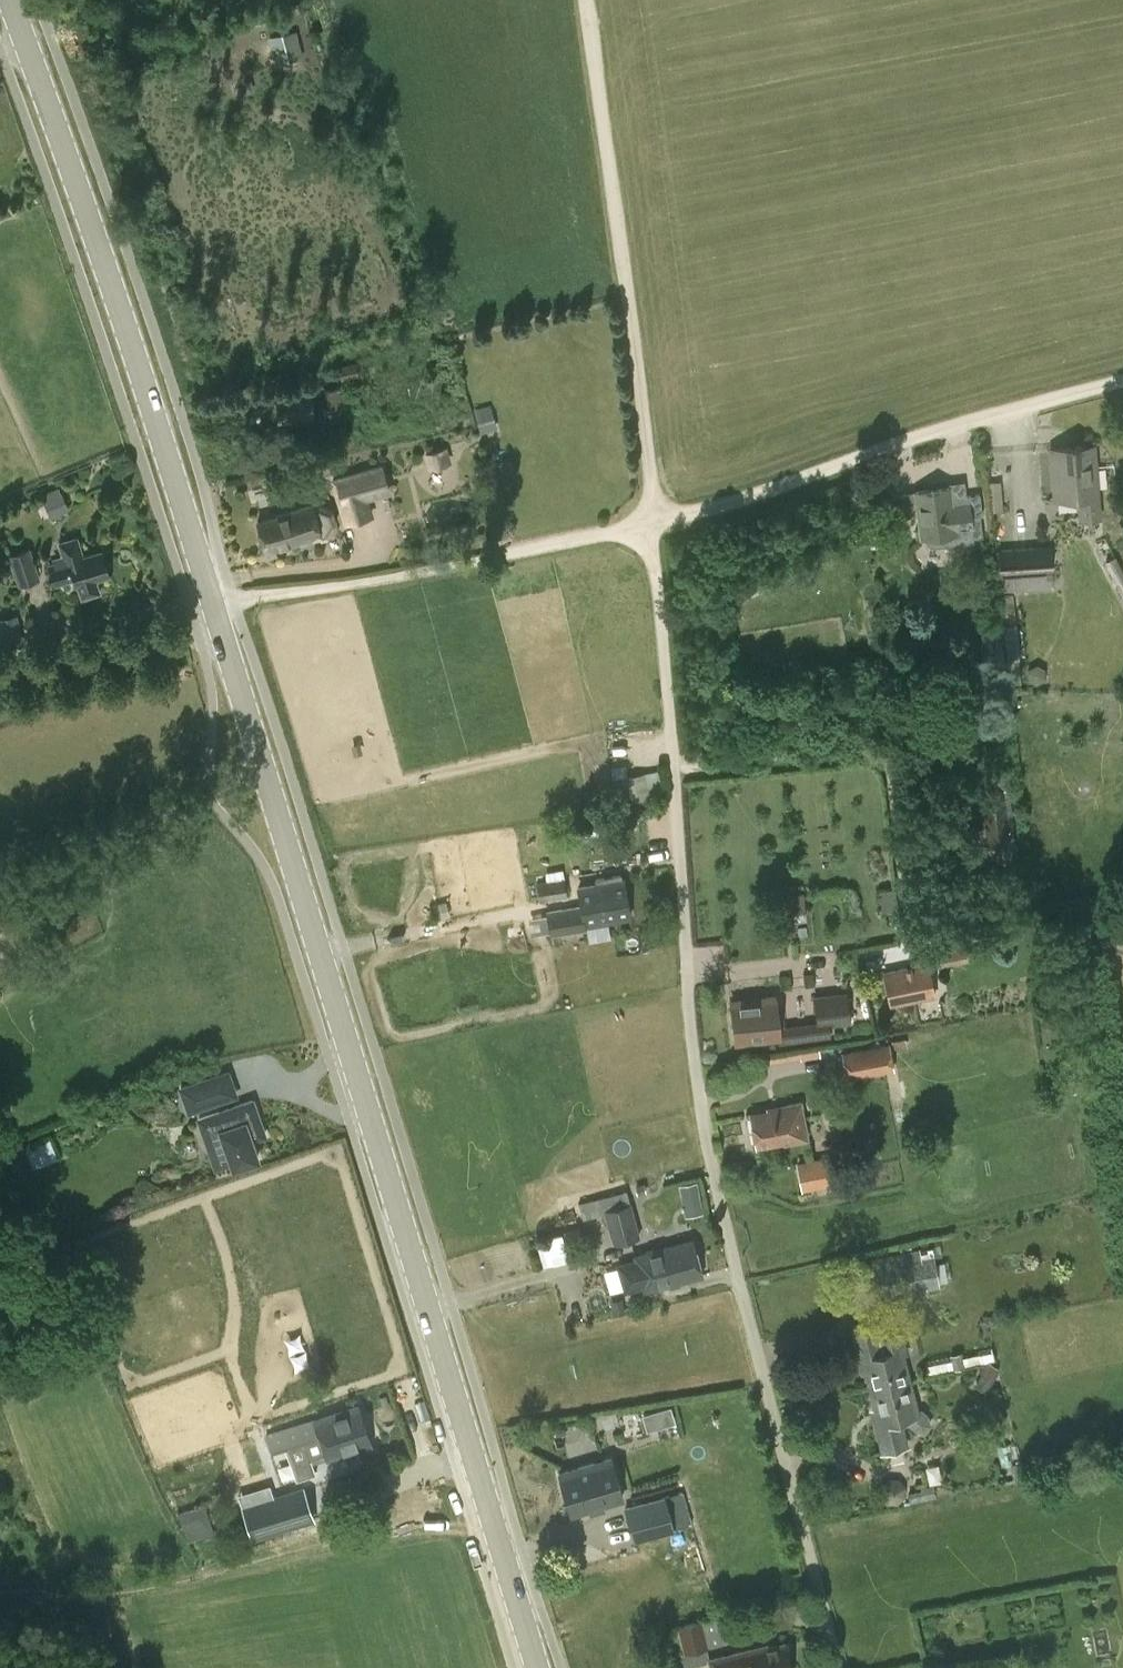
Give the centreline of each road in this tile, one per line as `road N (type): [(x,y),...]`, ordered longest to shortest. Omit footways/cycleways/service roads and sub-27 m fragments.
road 1 (secondary): [(536,1667),(157,419),(10,0)]
road 2 (unclassified): [(839,1667),(704,1125),(686,988),(653,525)]
road 3 (track): [(653,525),(584,0)]
road 4 (track): [(653,525),(924,436),(1122,383)]
road 5 (track): [(213,597),(330,587),(653,525)]
road 6 (track): [(51,1595),(129,1591),(483,1493)]

